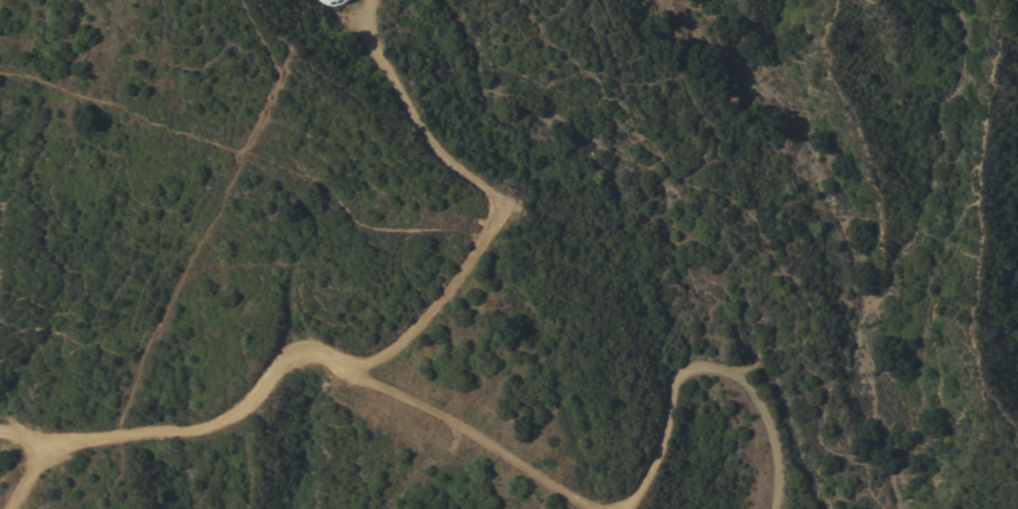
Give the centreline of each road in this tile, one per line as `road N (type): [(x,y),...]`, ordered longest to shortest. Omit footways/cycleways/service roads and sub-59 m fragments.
road 1 (track): [(519,0),(663,164),(722,193),(756,225),(772,264),(797,283),(808,320),(799,342),(802,370),(823,385),(823,439),(868,473),(886,508)]
road 2 (track): [(44,440),(153,430),(193,436),(238,411),(278,367),(320,356),(468,428),(599,508)]
road 3 (track): [(349,374),(454,279),(493,210),(490,193),(430,142),(374,52),(362,0)]
road 4 (track): [(608,508),(634,497),(649,472),(677,381),(704,369),(742,383),(764,415),(776,508)]

